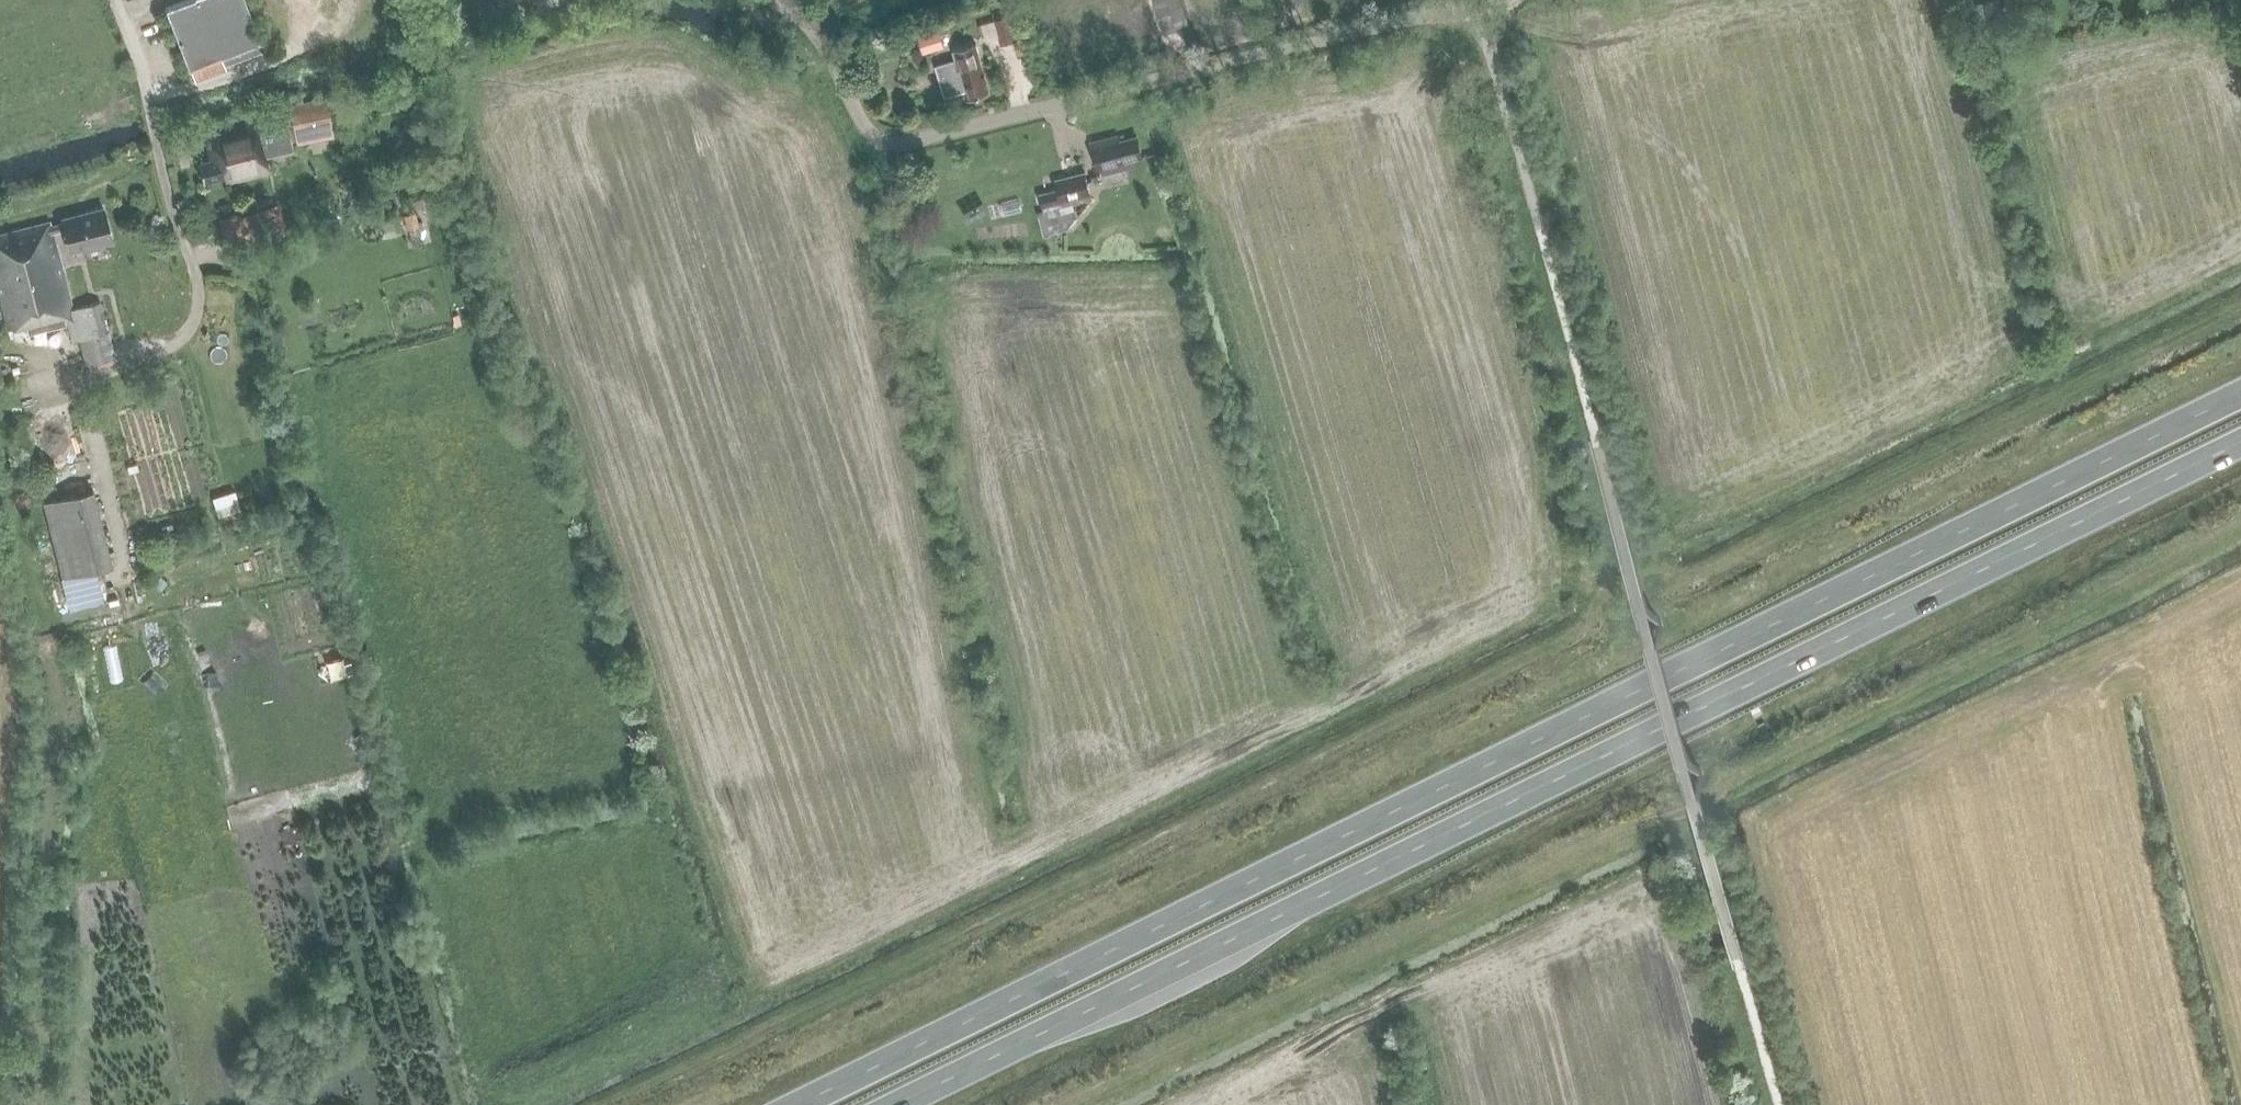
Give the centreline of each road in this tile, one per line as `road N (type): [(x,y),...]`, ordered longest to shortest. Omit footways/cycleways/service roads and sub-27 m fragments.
road 1 (trunk): [(2240,395),(800,1104)]
road 2 (trunk): [(899,1104),(2240,443)]
road 3 (unclassified): [(864,123),(883,142),(905,143),(1489,0)]
road 4 (unclassified): [(195,278),(112,0)]
road 5 (unclassified): [(864,123),(832,58),(800,15),(777,0)]

